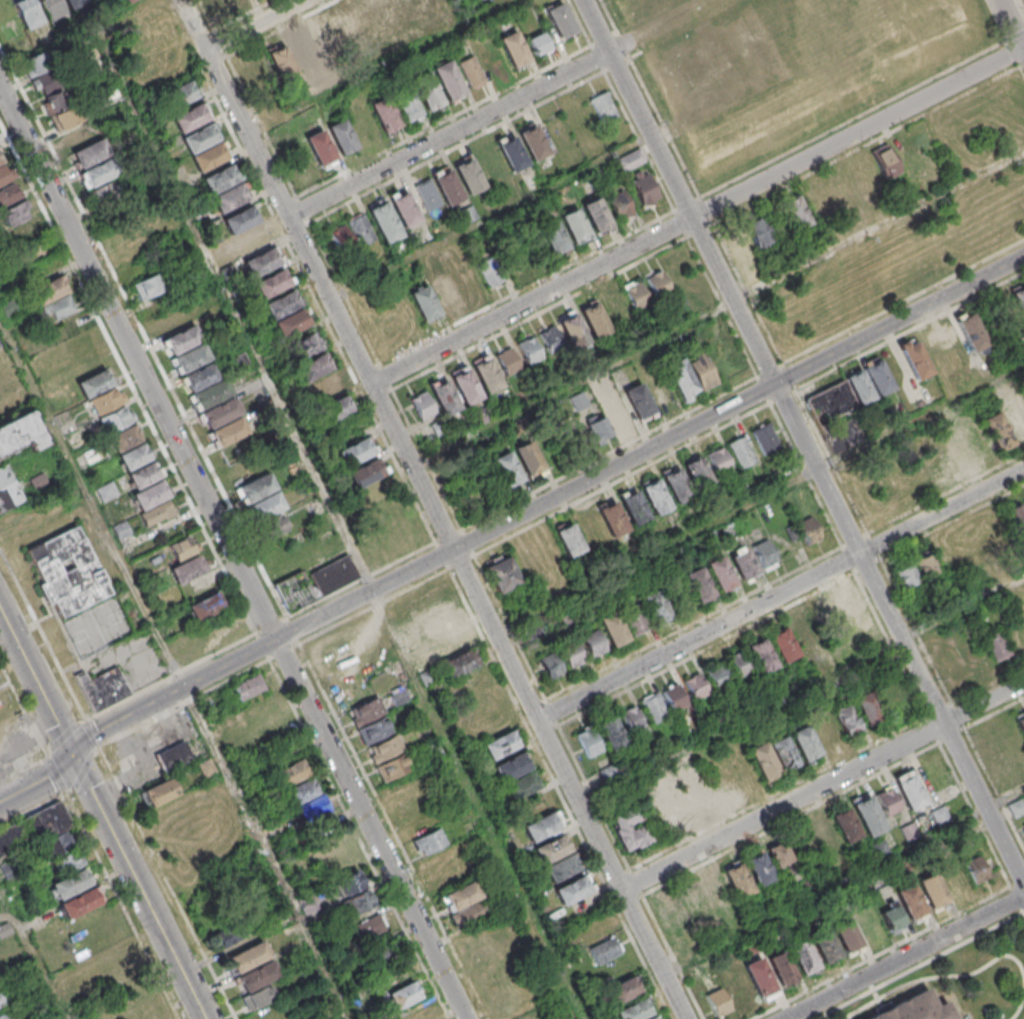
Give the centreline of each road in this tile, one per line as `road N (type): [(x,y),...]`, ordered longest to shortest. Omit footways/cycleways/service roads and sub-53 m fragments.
road 1 (residential): [(685,1018),(211,50)]
road 2 (residential): [(466,1018),(0,90)]
road 3 (residential): [(1023,890),(583,0)]
road 4 (residential): [(1023,50),(375,383)]
road 5 (residential): [(1023,256),(456,548)]
road 6 (residential): [(456,548),(87,733),(55,774),(0,802)]
road 7 (tertiary): [(203,1018),(0,613)]
road 8 (residential): [(1023,686),(621,890)]
road 9 (residential): [(541,718),(863,554)]
road 10 (residential): [(609,52),(293,217)]
road 11 (residential): [(1023,895),(784,1018)]
road 12 (residential): [(863,554),(1023,471)]

